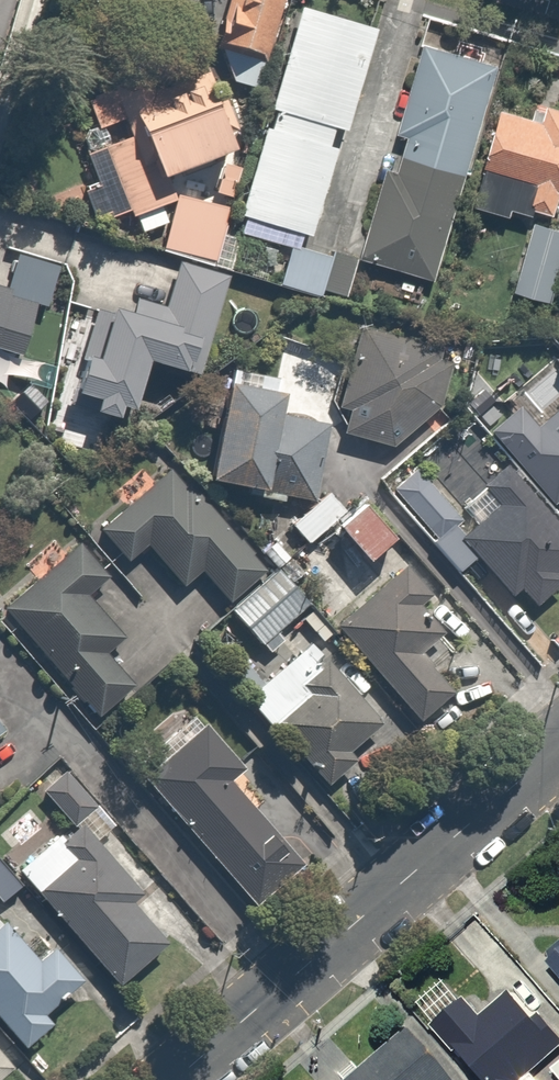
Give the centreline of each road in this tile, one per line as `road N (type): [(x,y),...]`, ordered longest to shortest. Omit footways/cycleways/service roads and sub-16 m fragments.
road 1 (unclassified): [(558,751),(180,1079)]

